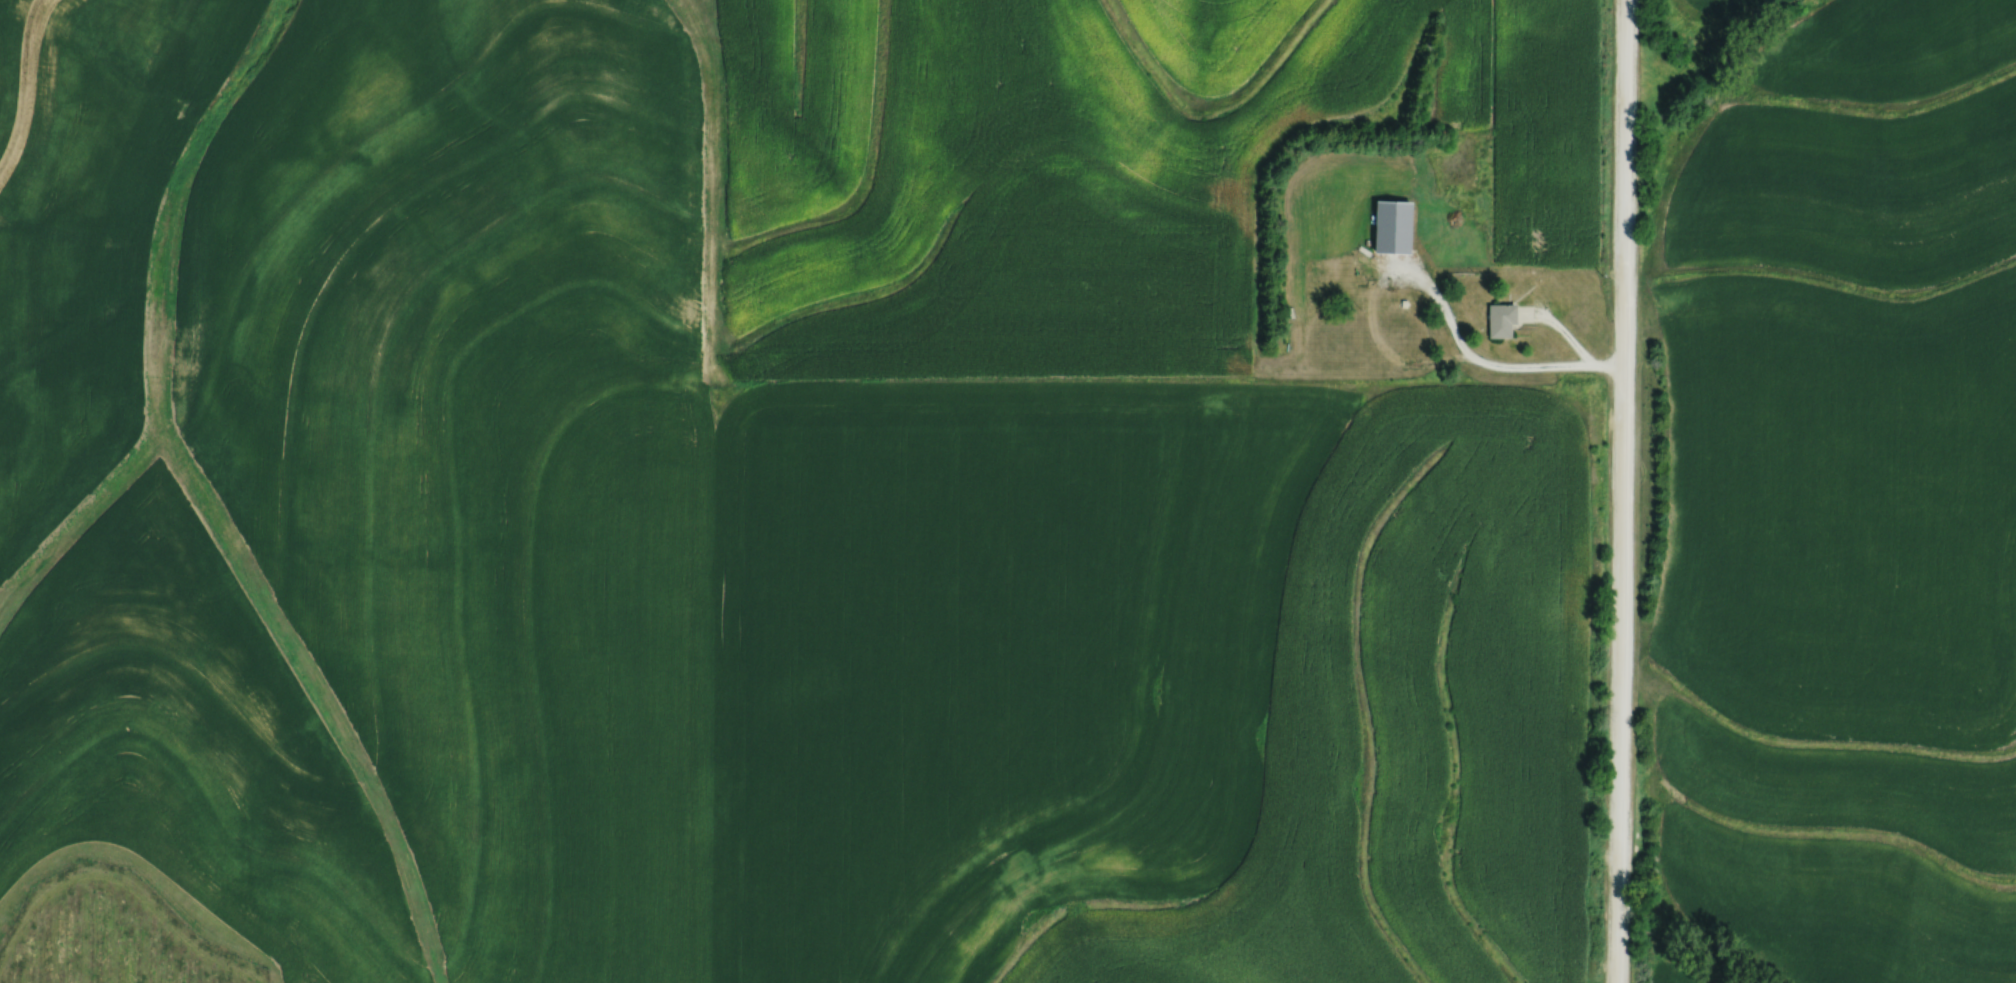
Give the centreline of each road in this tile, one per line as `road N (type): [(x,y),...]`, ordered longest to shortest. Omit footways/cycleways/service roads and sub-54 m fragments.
road 1 (residential): [(1616,982),(1627,0)]

